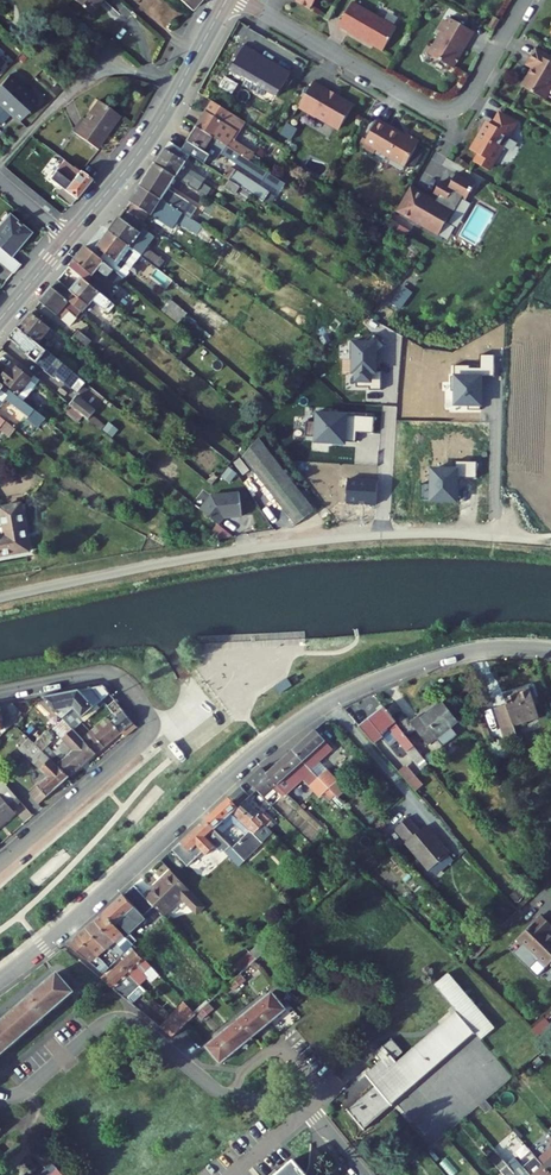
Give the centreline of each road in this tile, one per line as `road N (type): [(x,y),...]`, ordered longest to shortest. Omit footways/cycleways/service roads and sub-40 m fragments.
road 1 (residential): [(0,981),(307,716),(460,654),(550,649)]
road 2 (residential): [(0,863),(151,726),(121,682),(104,673),(0,692)]
road 3 (residential): [(240,0),(445,113),(466,103),(526,0)]
road 4 (secondary): [(224,0),(144,142),(67,237)]
road 5 (residential): [(0,1096),(20,1095),(118,1019),(140,1027),(219,1093)]
road 6 (residential): [(219,1093),(266,1052),(285,1049),(317,1081),(309,1109)]

